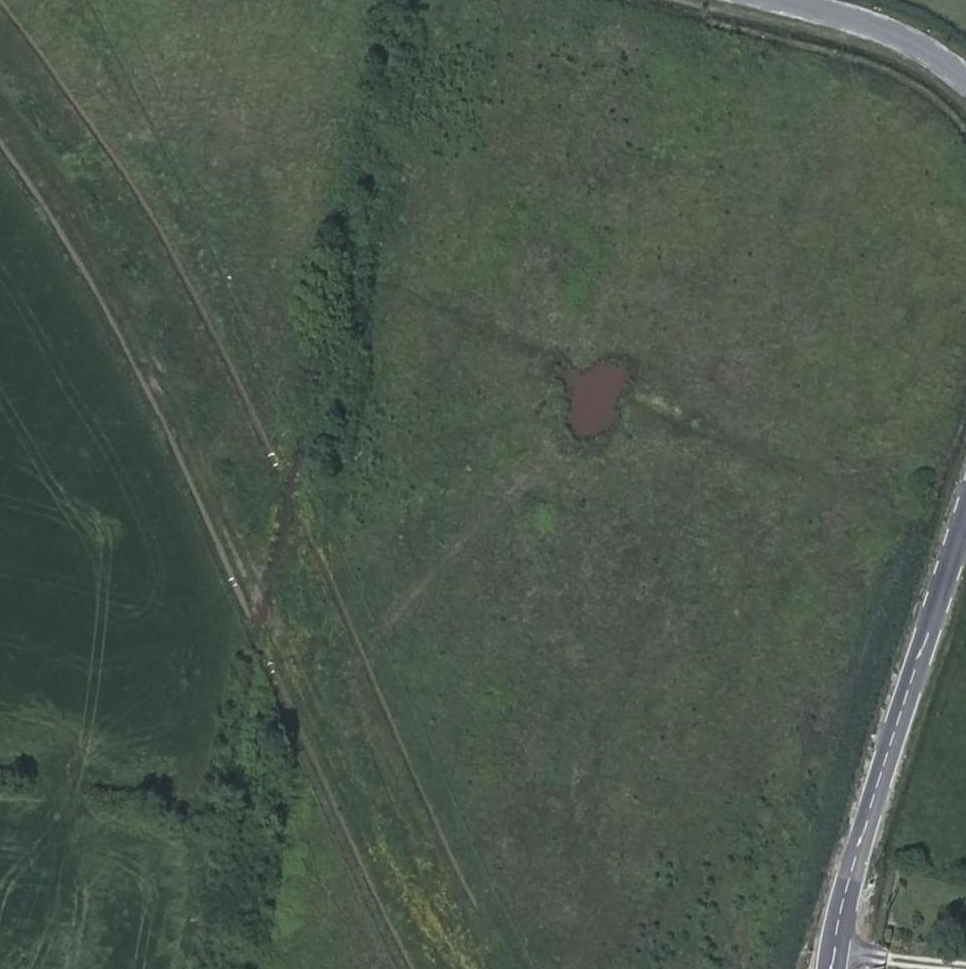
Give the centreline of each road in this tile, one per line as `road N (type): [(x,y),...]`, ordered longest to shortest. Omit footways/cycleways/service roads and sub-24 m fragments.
road 1 (tertiary): [(0,89),(110,238),(457,968)]
road 2 (unclassified): [(965,511),(855,852),(829,968)]
road 3 (unclassified): [(965,77),(881,29),(766,0)]

